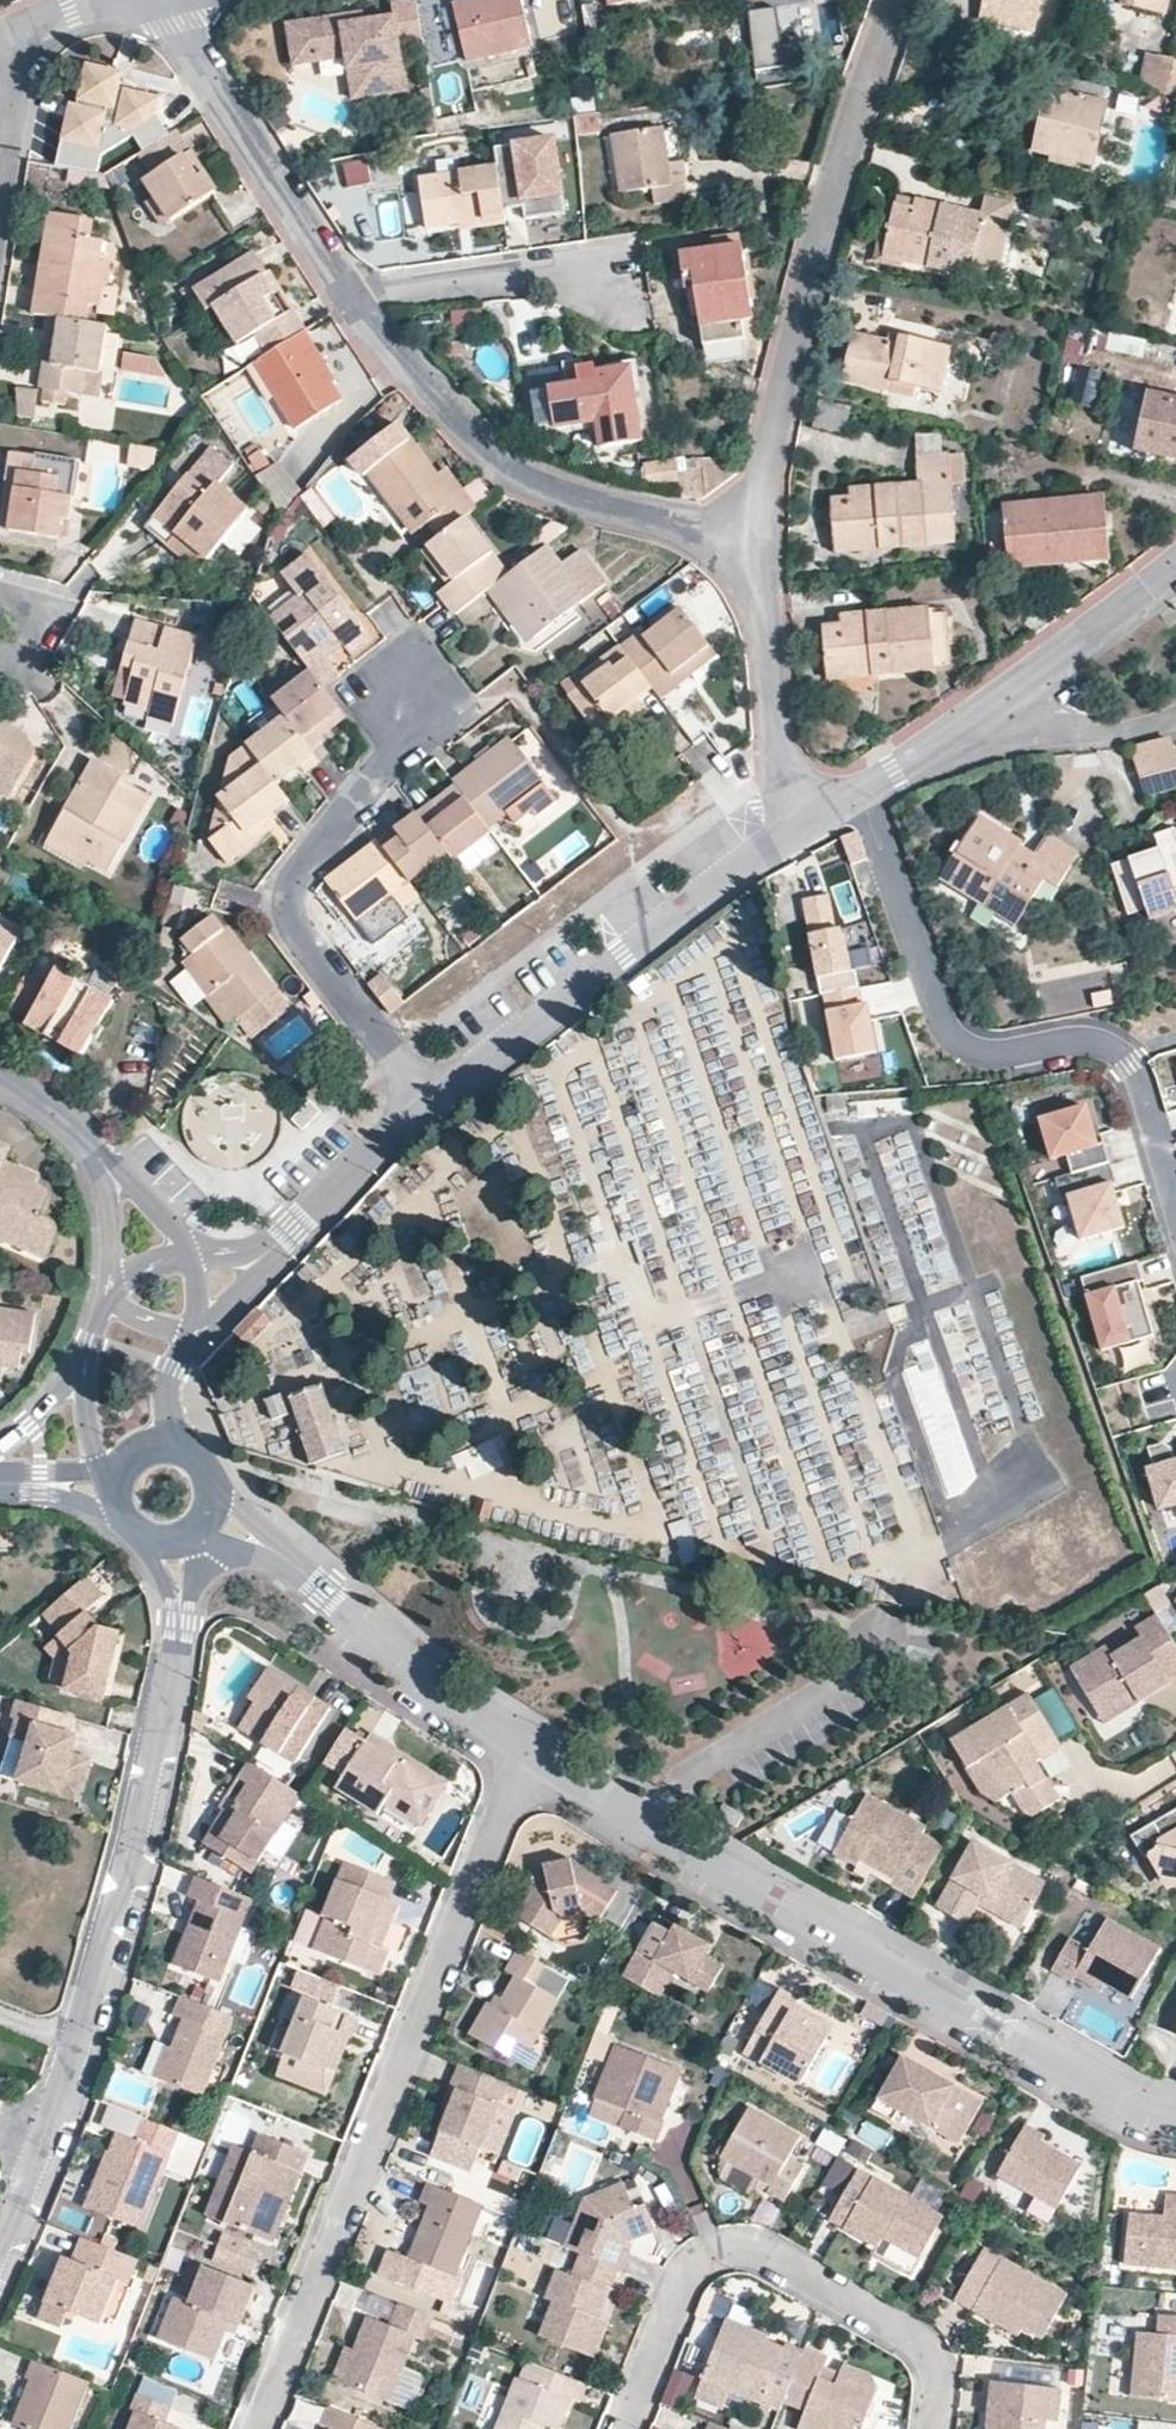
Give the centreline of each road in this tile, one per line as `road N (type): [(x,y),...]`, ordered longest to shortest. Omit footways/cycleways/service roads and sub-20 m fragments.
road 1 (residential): [(531,1755),(900,1975),(1077,2068),(1175,2109)]
road 2 (residential): [(250,2428),(531,1755)]
road 3 (residential): [(863,793),(950,1038),(983,1058),(1087,1041),(1111,1047),(1140,1083),(1175,1211)]
road 4 (residential): [(178,1665),(134,1856),(69,2071),(0,2239)]
road 5 (residential): [(740,528),(861,95),(897,0)]
road 6 (residential): [(936,2428),(936,2365),(740,2252),(715,2256),(695,2272),(629,2428)]
road 7 (residential): [(340,299),(504,465),(595,504),(740,528)]
road 8 (residential): [(408,710),(399,749),(296,887),(291,912),(427,1109)]
road 9 (residential): [(427,1109),(788,838)]
road 10 (residential): [(162,0),(340,299)]
road 11 (residential): [(788,838),(766,630),(740,528)]
road 12 (residential): [(289,1562),(531,1755)]
road 13 (residential): [(340,299),(543,271),(607,291)]
road 14 (residential): [(1175,575),(980,722)]
road 15 (residential): [(980,722),(1114,734),(1175,720)]
road 16 (residential): [(281,1241),(427,1109)]
road 17 (residential): [(27,31),(0,190)]
road 18 (residential): [(980,722),(863,793)]
road 19 (residential): [(77,1360),(97,1462),(115,1483)]
road 20 (residential): [(107,1164),(68,1126),(0,1090)]
road 21 (residential): [(198,1338),(261,1280),(281,1241)]
road 22 (residential): [(107,1164),(109,1290)]
road 23 (residential): [(178,1665),(194,1541)]
road 24 (residential): [(195,1249),(128,1171),(107,1164)]
road 25 (residential): [(0,1483),(118,1524)]
road 26 (residential): [(146,1548),(178,1665)]

